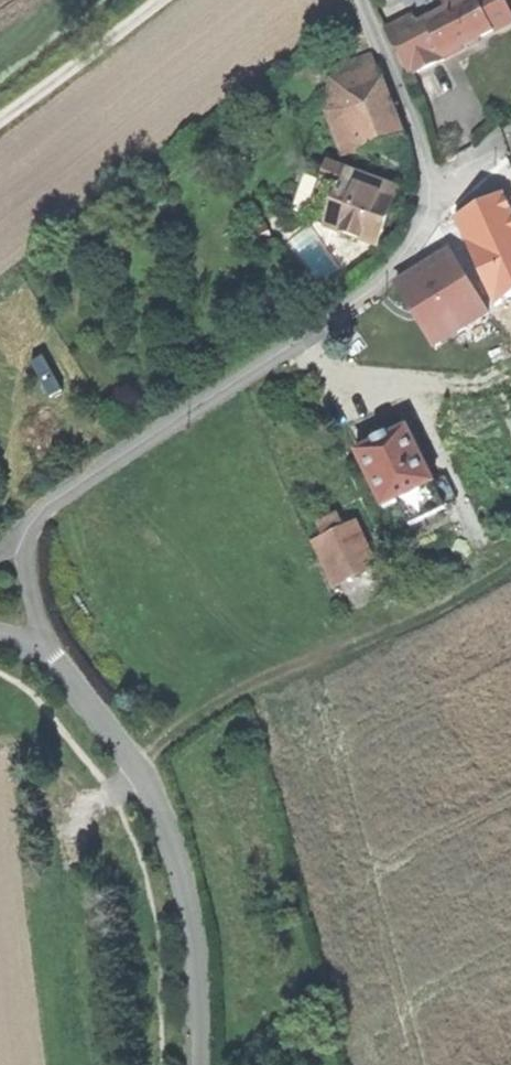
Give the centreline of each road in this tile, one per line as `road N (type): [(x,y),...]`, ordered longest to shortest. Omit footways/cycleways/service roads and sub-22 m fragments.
road 1 (residential): [(20,538),(50,505),(380,284),(414,244),(430,212),(430,174),(363,0)]
road 2 (unclassified): [(45,647),(137,756),(161,800),(198,937),(200,1064)]
road 3 (track): [(137,756),(274,672),(432,612),(510,567)]
road 4 (track): [(160,0),(0,119)]

